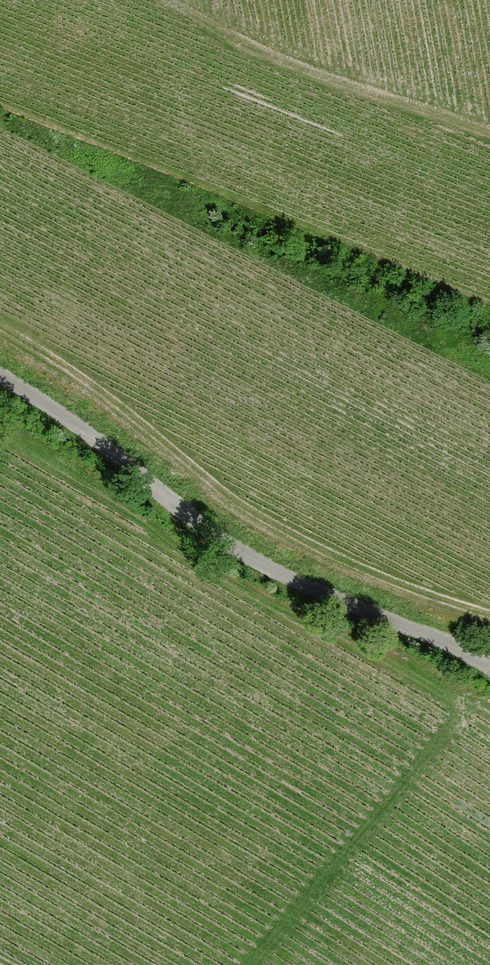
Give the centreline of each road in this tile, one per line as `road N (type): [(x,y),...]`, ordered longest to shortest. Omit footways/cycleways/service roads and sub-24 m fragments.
road 1 (track): [(0,334),(108,397),(243,506),(369,574),(489,621)]
road 2 (unclassified): [(489,657),(346,602),(233,546),(84,426),(0,374)]
road 3 (track): [(489,134),(262,54),(169,0)]
road 4 (track): [(251,964),(466,716)]

